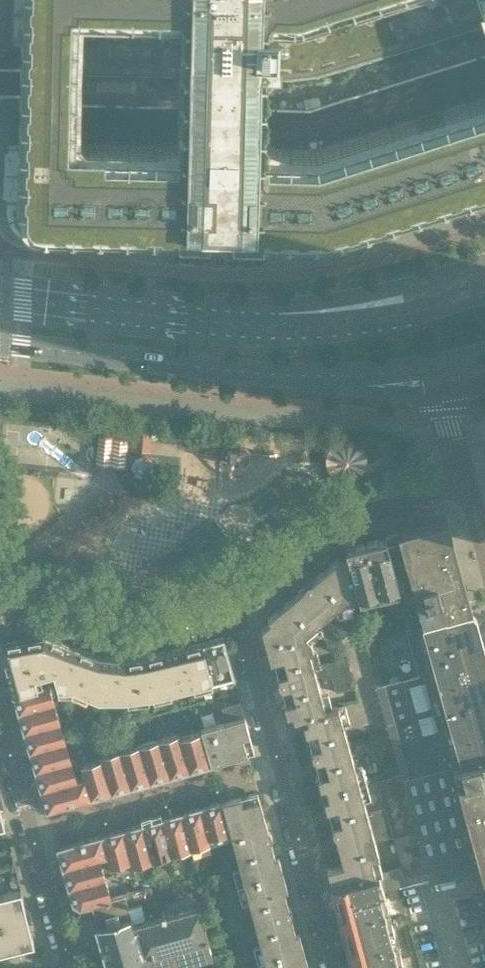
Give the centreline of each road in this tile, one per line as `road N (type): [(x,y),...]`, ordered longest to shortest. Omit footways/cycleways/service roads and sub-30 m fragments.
road 1 (residential): [(233,596),(339,967)]
road 2 (secondary): [(0,344),(286,375)]
road 3 (secondary): [(271,322),(0,295)]
road 4 (residential): [(0,715),(74,967)]
road 5 (residential): [(459,480),(347,513),(233,596)]
road 6 (residential): [(233,596),(137,631),(38,608),(0,613)]
road 7 (tertiary): [(484,263),(318,316),(271,322)]
road 8 (secondary): [(484,291),(366,321),(271,322)]
road 9 (secondary): [(286,375),(380,374),(484,355)]
road 10 (tertiary): [(286,375),(442,395)]

